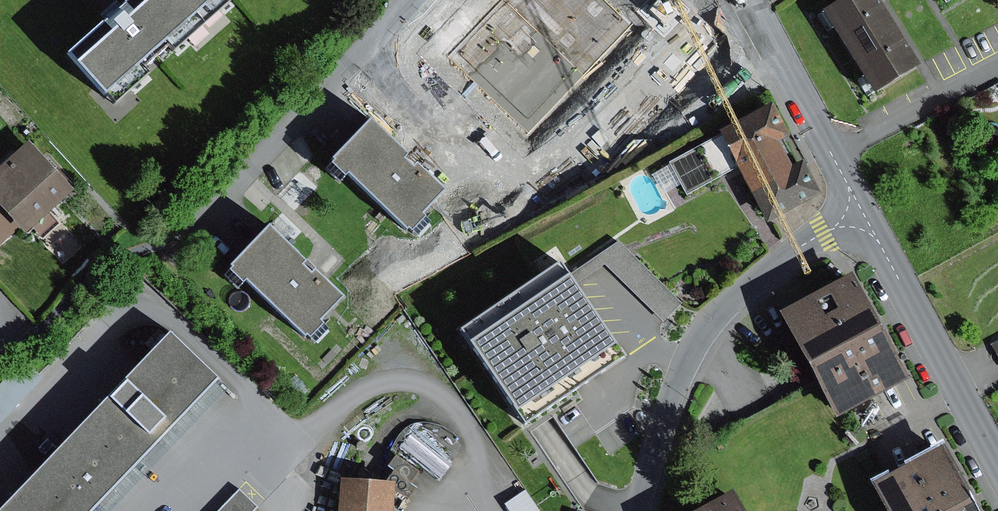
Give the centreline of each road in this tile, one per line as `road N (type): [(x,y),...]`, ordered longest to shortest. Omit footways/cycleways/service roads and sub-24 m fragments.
road 1 (residential): [(640,510),(671,397),(712,317),(860,210)]
road 2 (tertiary): [(860,210),(997,468)]
road 3 (residential): [(417,0),(226,202)]
road 4 (tertiary): [(748,0),(860,210)]

